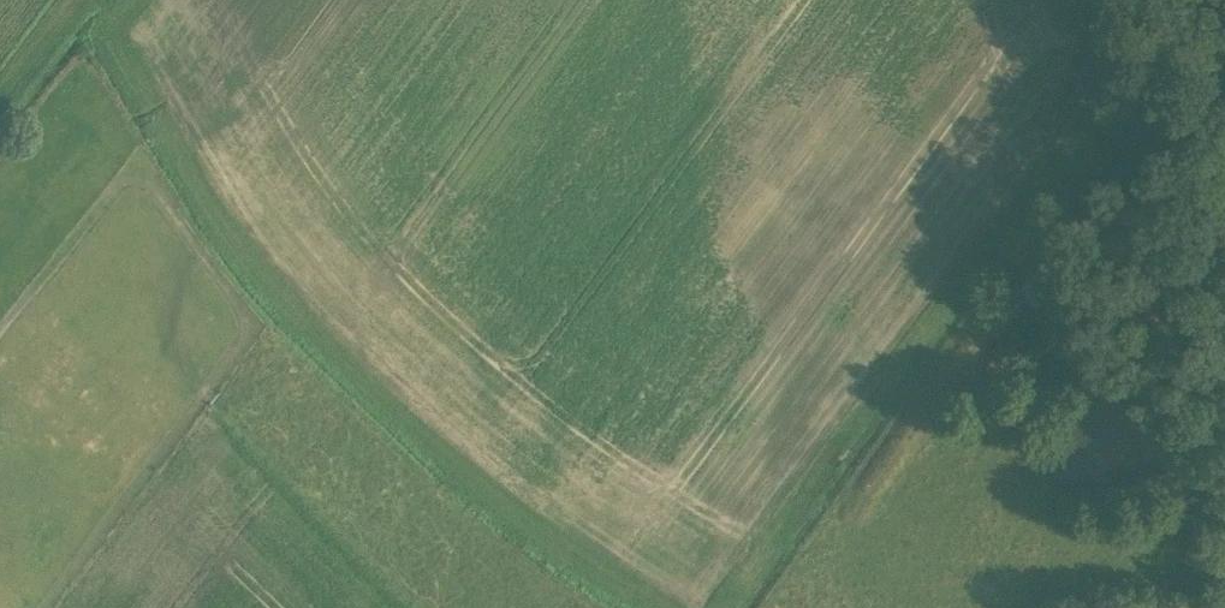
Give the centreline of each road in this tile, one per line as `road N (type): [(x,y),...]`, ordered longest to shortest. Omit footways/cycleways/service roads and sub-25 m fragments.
road 1 (track): [(1167,0),(1193,48),(1224,160)]

